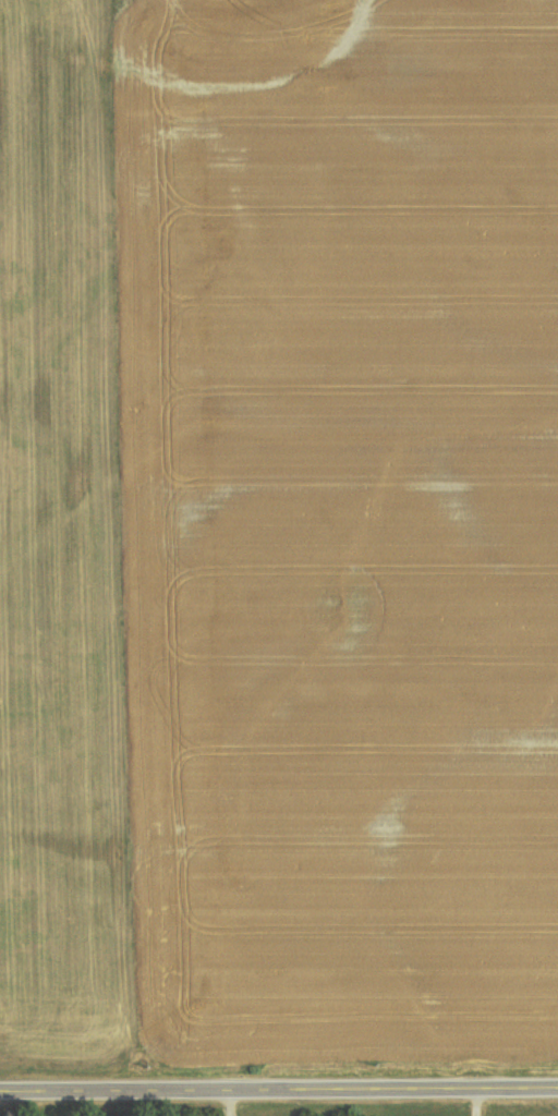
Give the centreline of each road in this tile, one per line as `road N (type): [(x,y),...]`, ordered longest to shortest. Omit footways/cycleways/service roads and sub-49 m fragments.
road 1 (tertiary): [(0,1090),(557,1088)]

